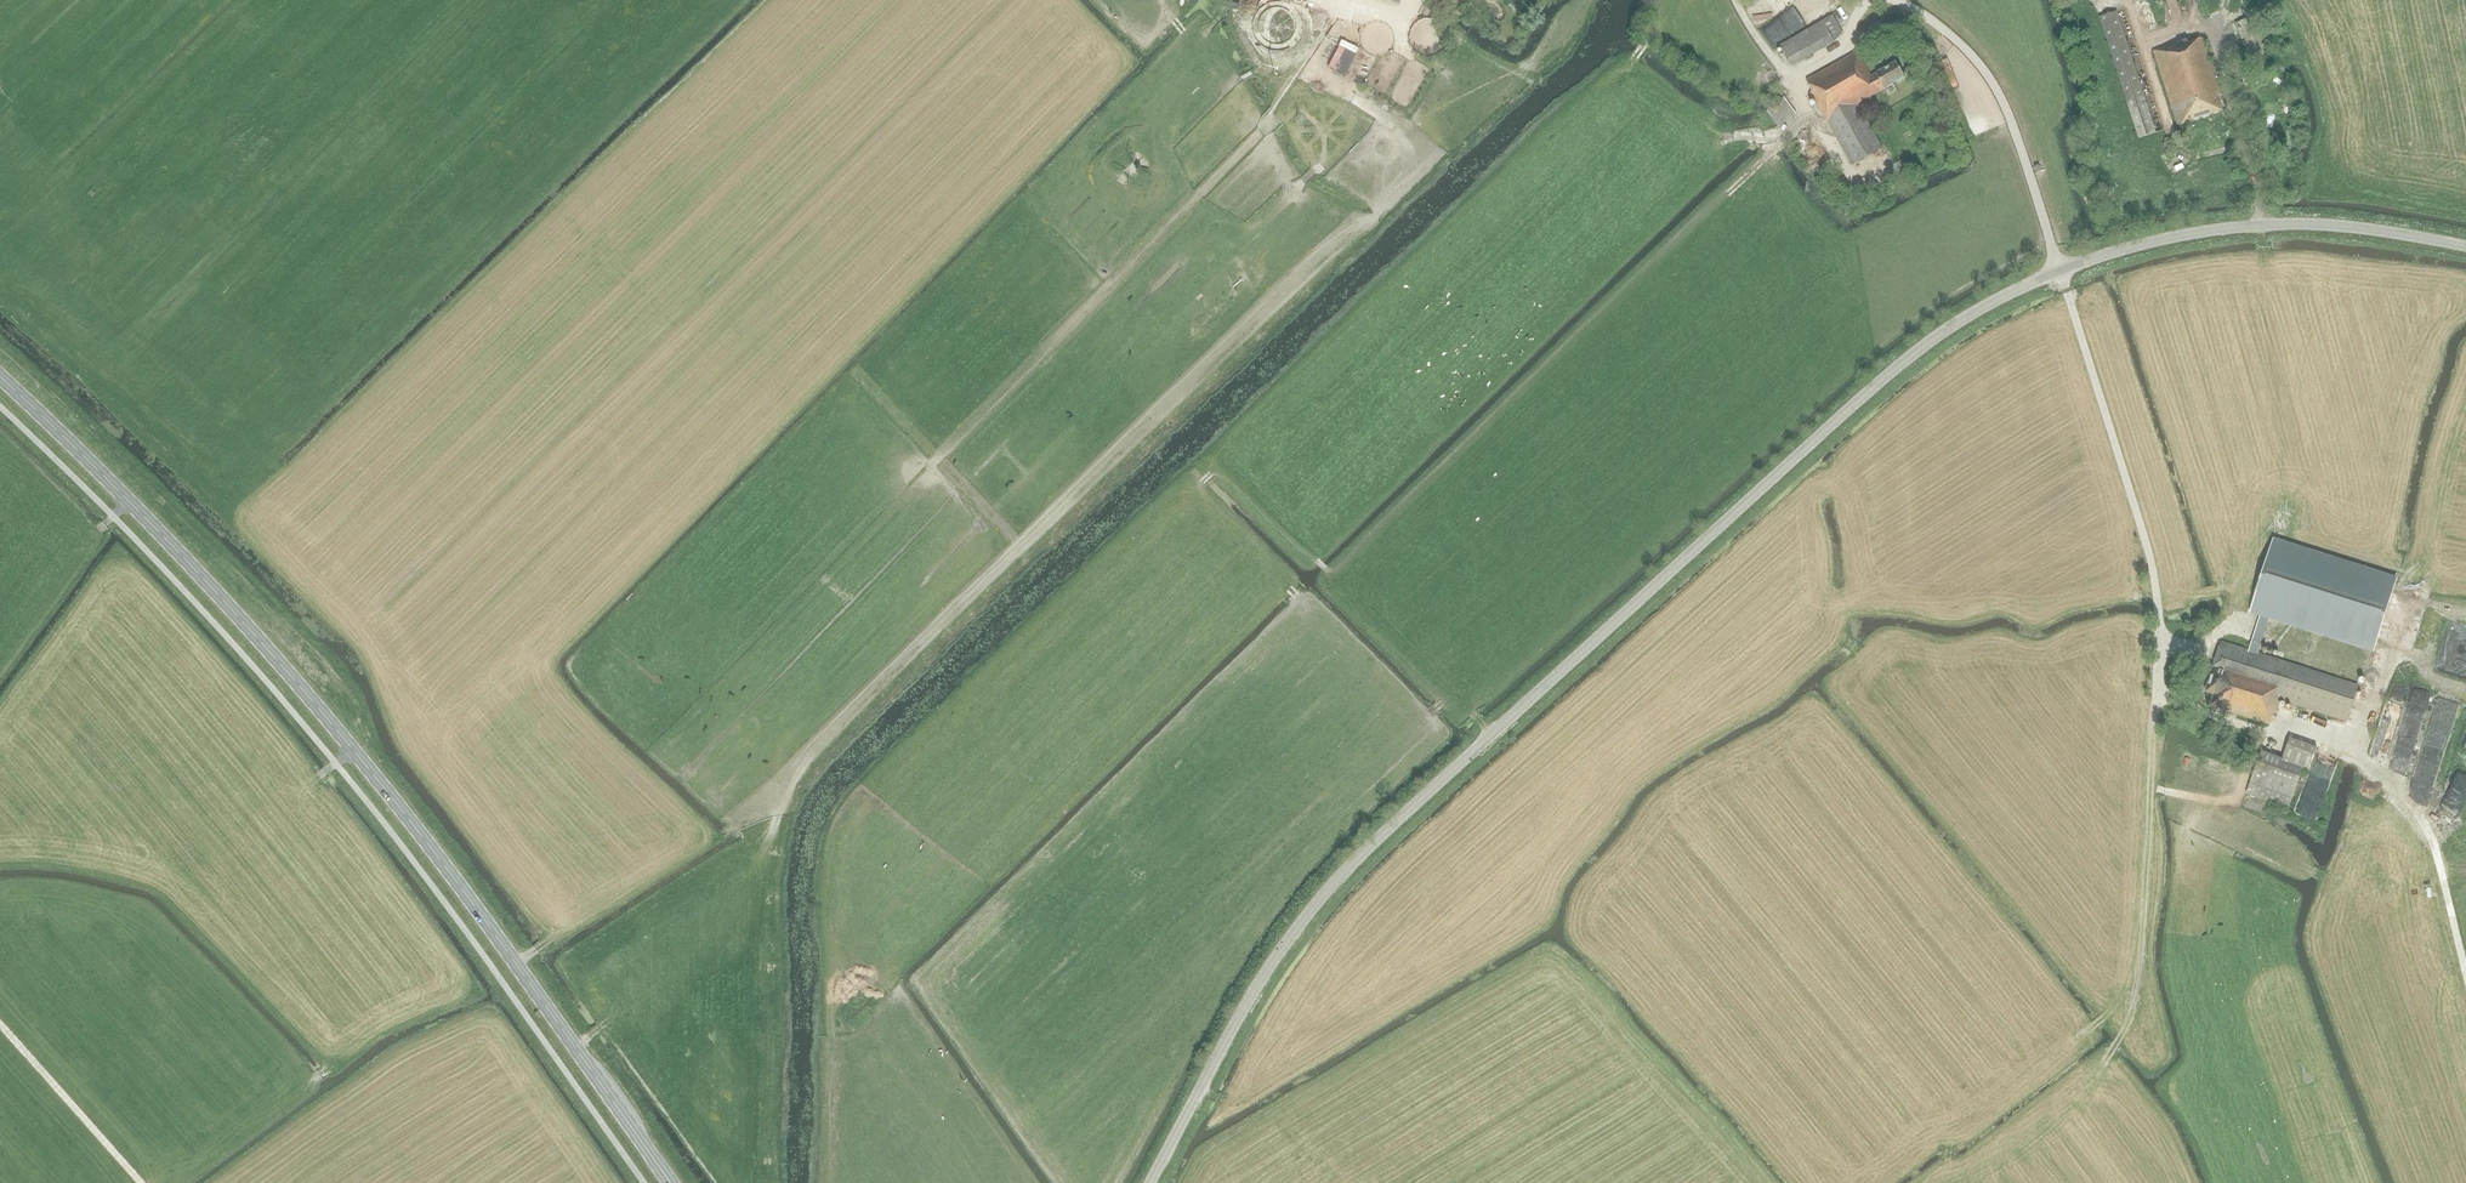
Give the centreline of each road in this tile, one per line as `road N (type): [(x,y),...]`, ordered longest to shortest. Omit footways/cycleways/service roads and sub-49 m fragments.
road 1 (tertiary): [(1149,1182),(1266,971),(1343,872),(1909,356),(2030,284),(2160,240),(2306,224),(2465,246)]
road 2 (primary): [(671,1182),(456,881),(331,723),(194,569),(0,376)]
road 3 (track): [(2102,1070),(2132,1015),(2140,980),(2150,788),(2222,801)]
road 4 (track): [(2357,748),(2424,819),(2465,969)]
road 5 (track): [(141,1182),(0,1022)]
road 6 (track): [(1349,3),(1273,110)]

